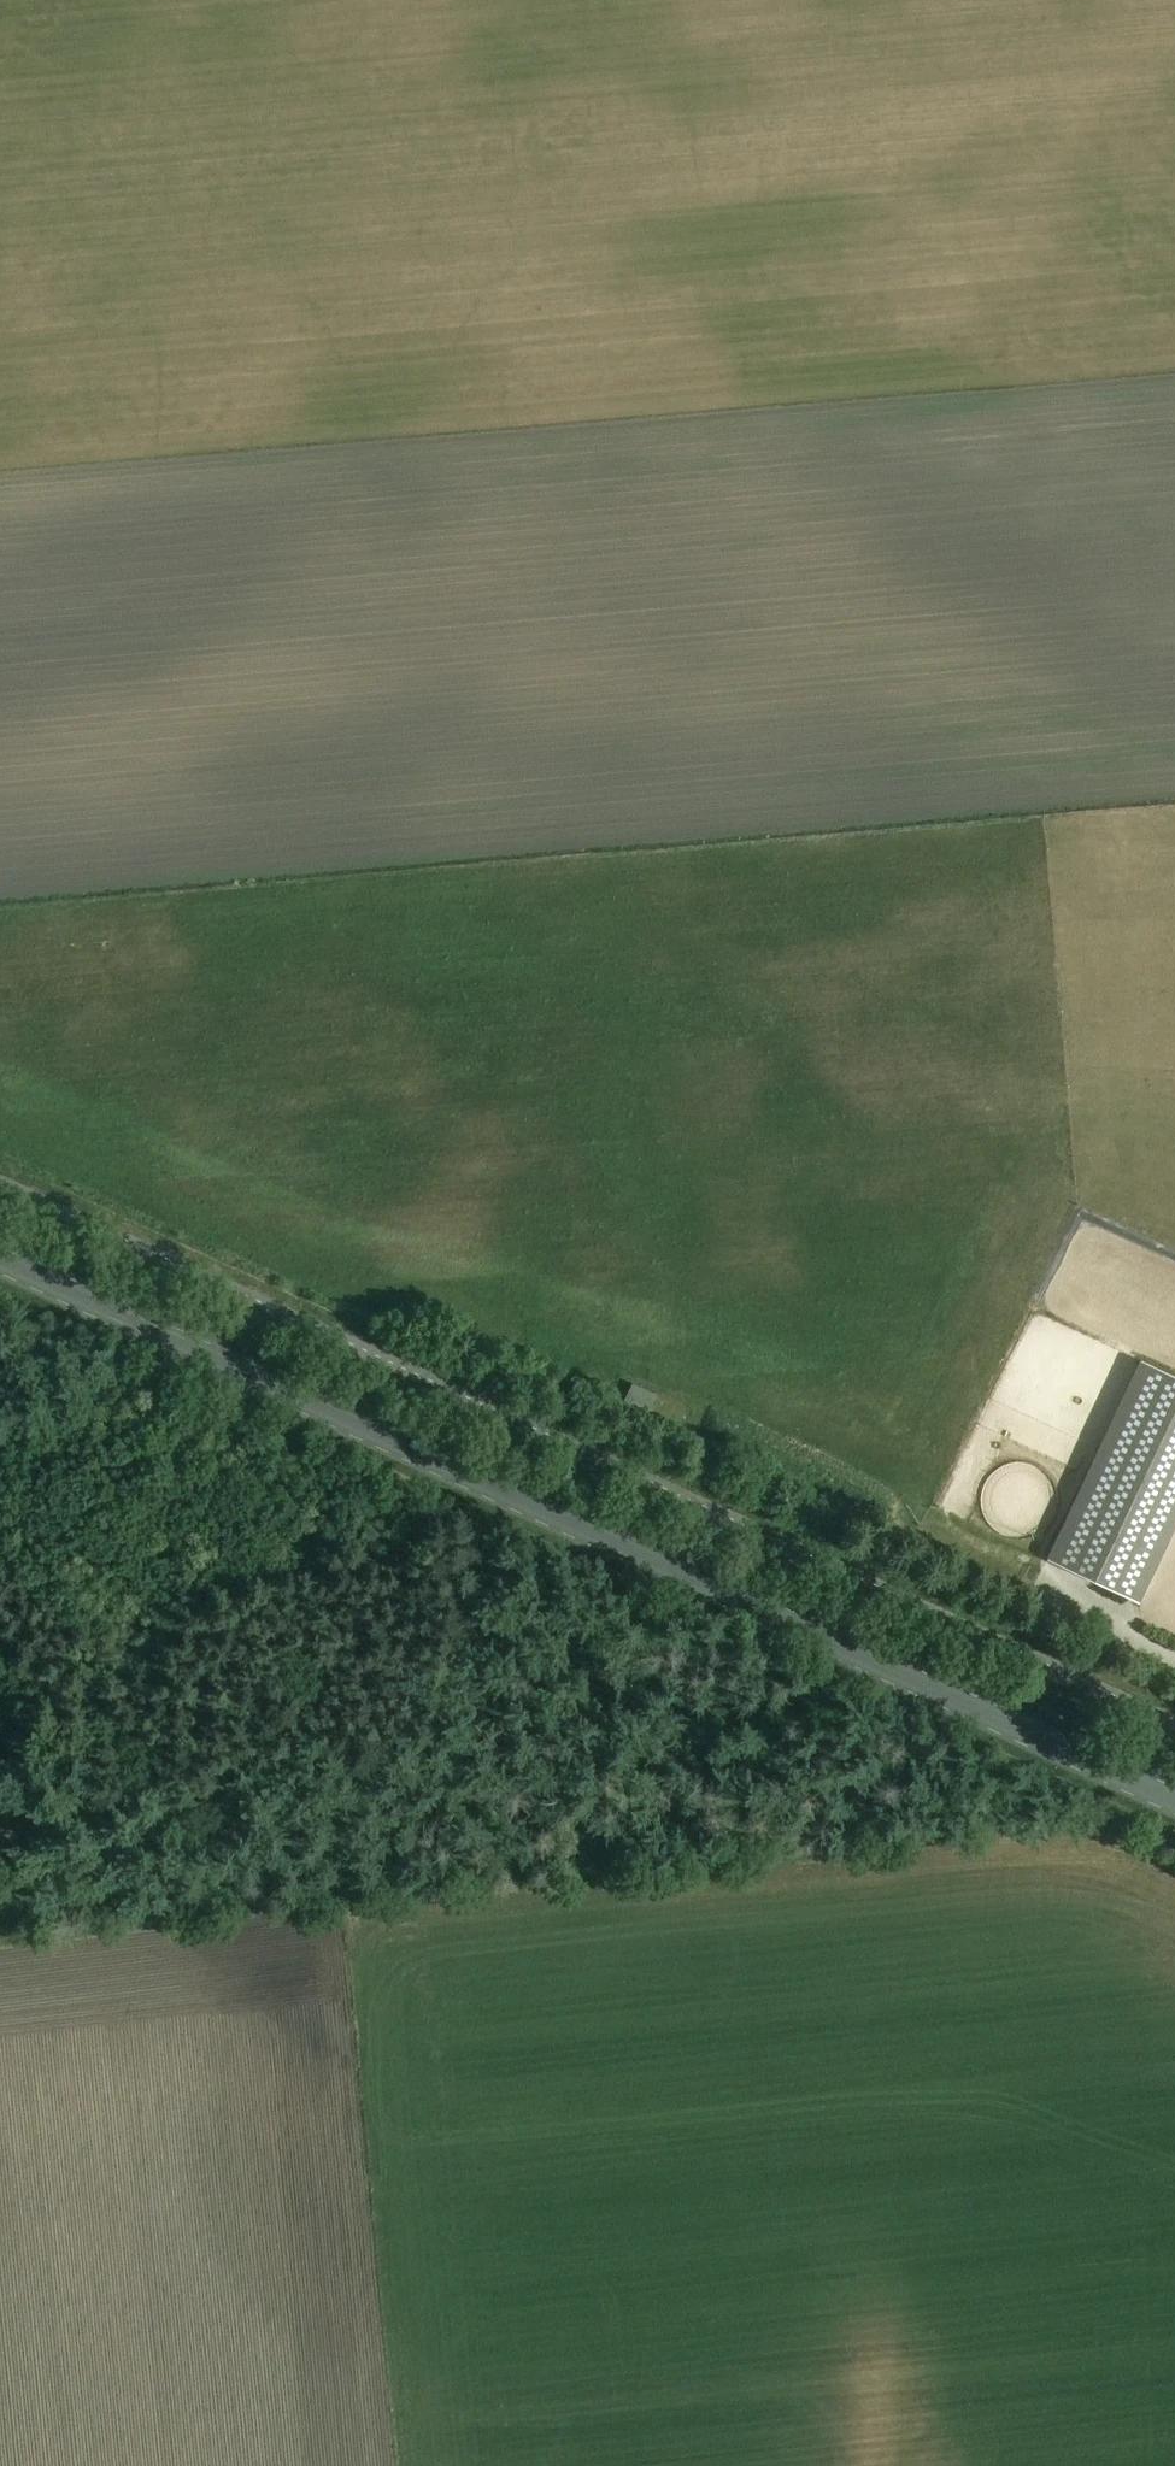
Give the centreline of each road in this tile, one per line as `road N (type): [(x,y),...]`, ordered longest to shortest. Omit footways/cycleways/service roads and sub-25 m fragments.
road 1 (secondary): [(1174,1801),(0,1260)]

